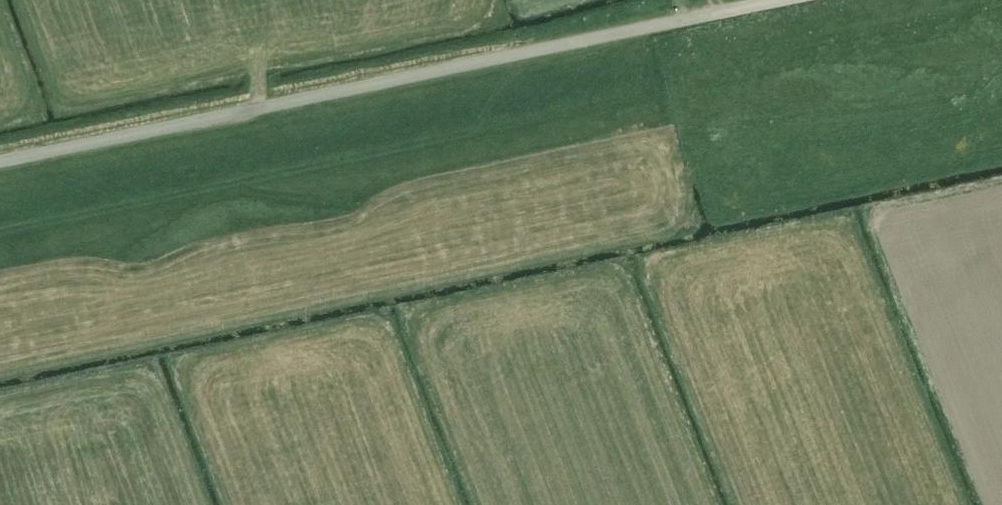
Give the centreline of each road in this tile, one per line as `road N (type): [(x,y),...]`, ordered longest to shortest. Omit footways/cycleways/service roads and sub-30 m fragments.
road 1 (unclassified): [(0,162),(779,0)]

